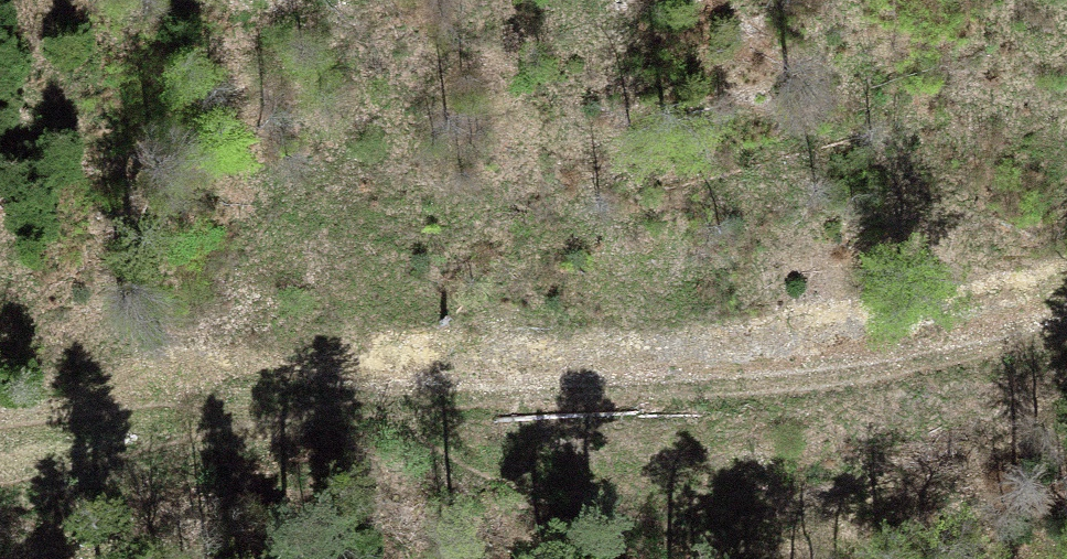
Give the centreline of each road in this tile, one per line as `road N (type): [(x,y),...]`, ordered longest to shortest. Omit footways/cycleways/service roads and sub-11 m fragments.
road 1 (track): [(1066,530),(250,422)]
road 2 (track): [(250,422),(912,368),(1066,329)]

